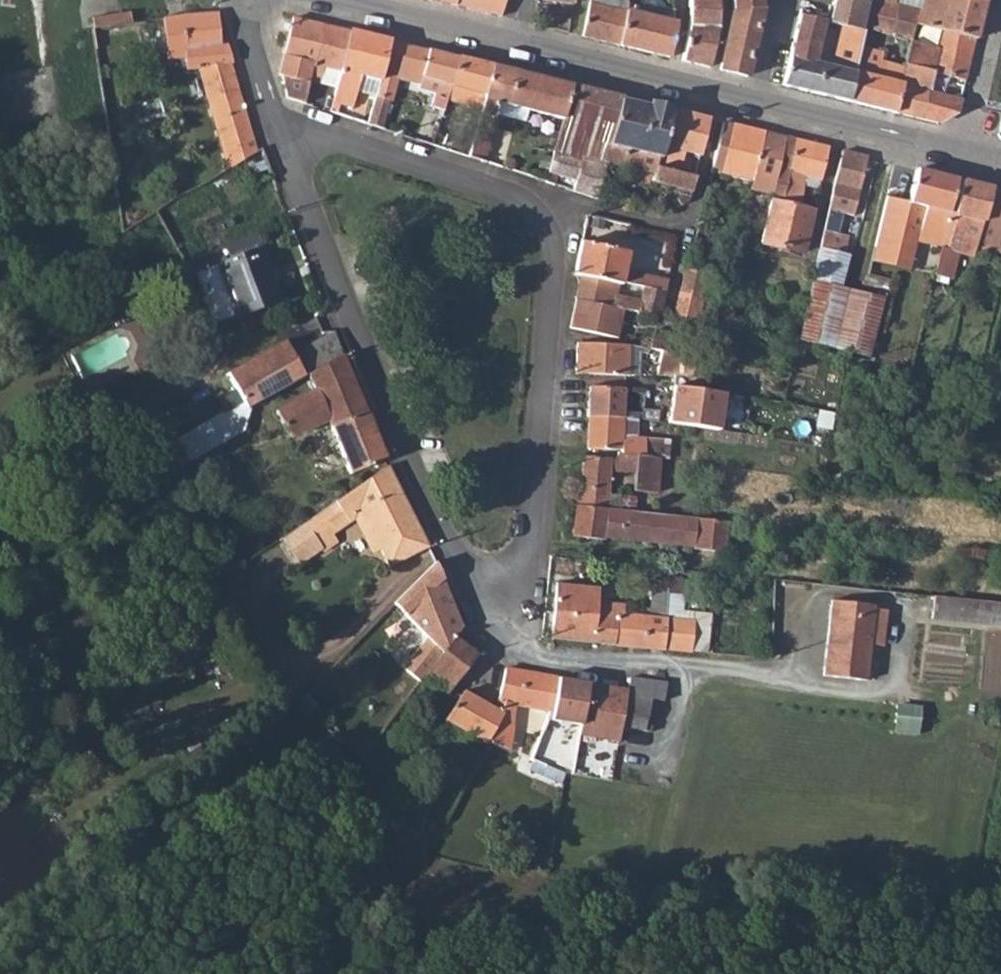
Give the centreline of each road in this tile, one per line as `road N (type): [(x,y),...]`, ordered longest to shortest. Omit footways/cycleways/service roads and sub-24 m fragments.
road 1 (residential): [(278,142),(399,457),(475,605),(494,603),(511,589),(525,557),(554,256),(549,234)]
road 2 (residential): [(549,234),(537,213),(493,188),(340,139),(278,142)]
road 3 (residential): [(549,234),(577,210),(672,229),(683,224),(694,208),(720,94)]
road 4 (tertiary): [(755,102),(970,152)]
road 5 (tertiary): [(511,44),(720,94)]
road 6 (tertiary): [(342,0),(511,44)]
road 7 (residential): [(249,0),(278,142)]

